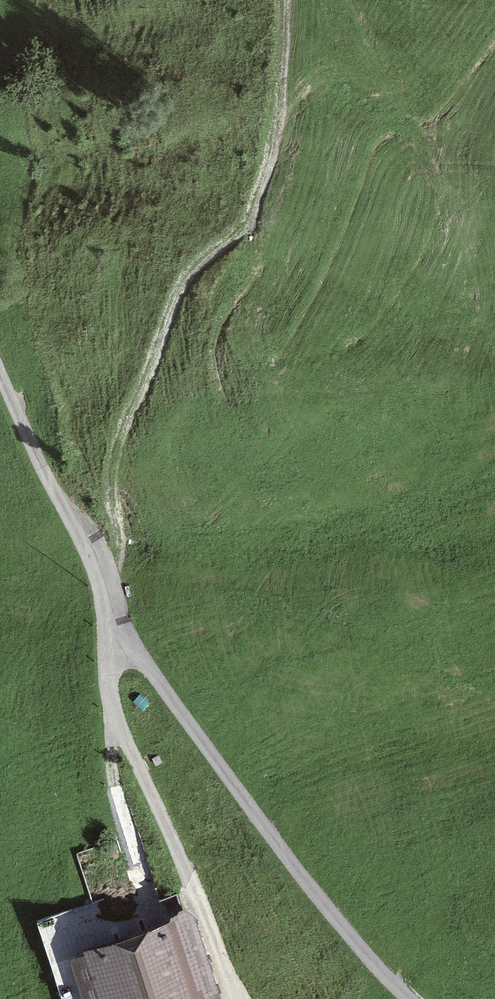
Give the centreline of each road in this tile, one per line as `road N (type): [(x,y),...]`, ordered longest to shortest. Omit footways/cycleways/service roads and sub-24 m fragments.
road 1 (track): [(410,998),(277,844),(120,634),(86,540),(0,373)]
road 2 (track): [(285,0),(284,115),(247,216),(182,269),(133,395),(115,467),(119,546),(107,587)]
road 3 (track): [(229,998),(166,819),(119,731),(109,672),(120,634)]

